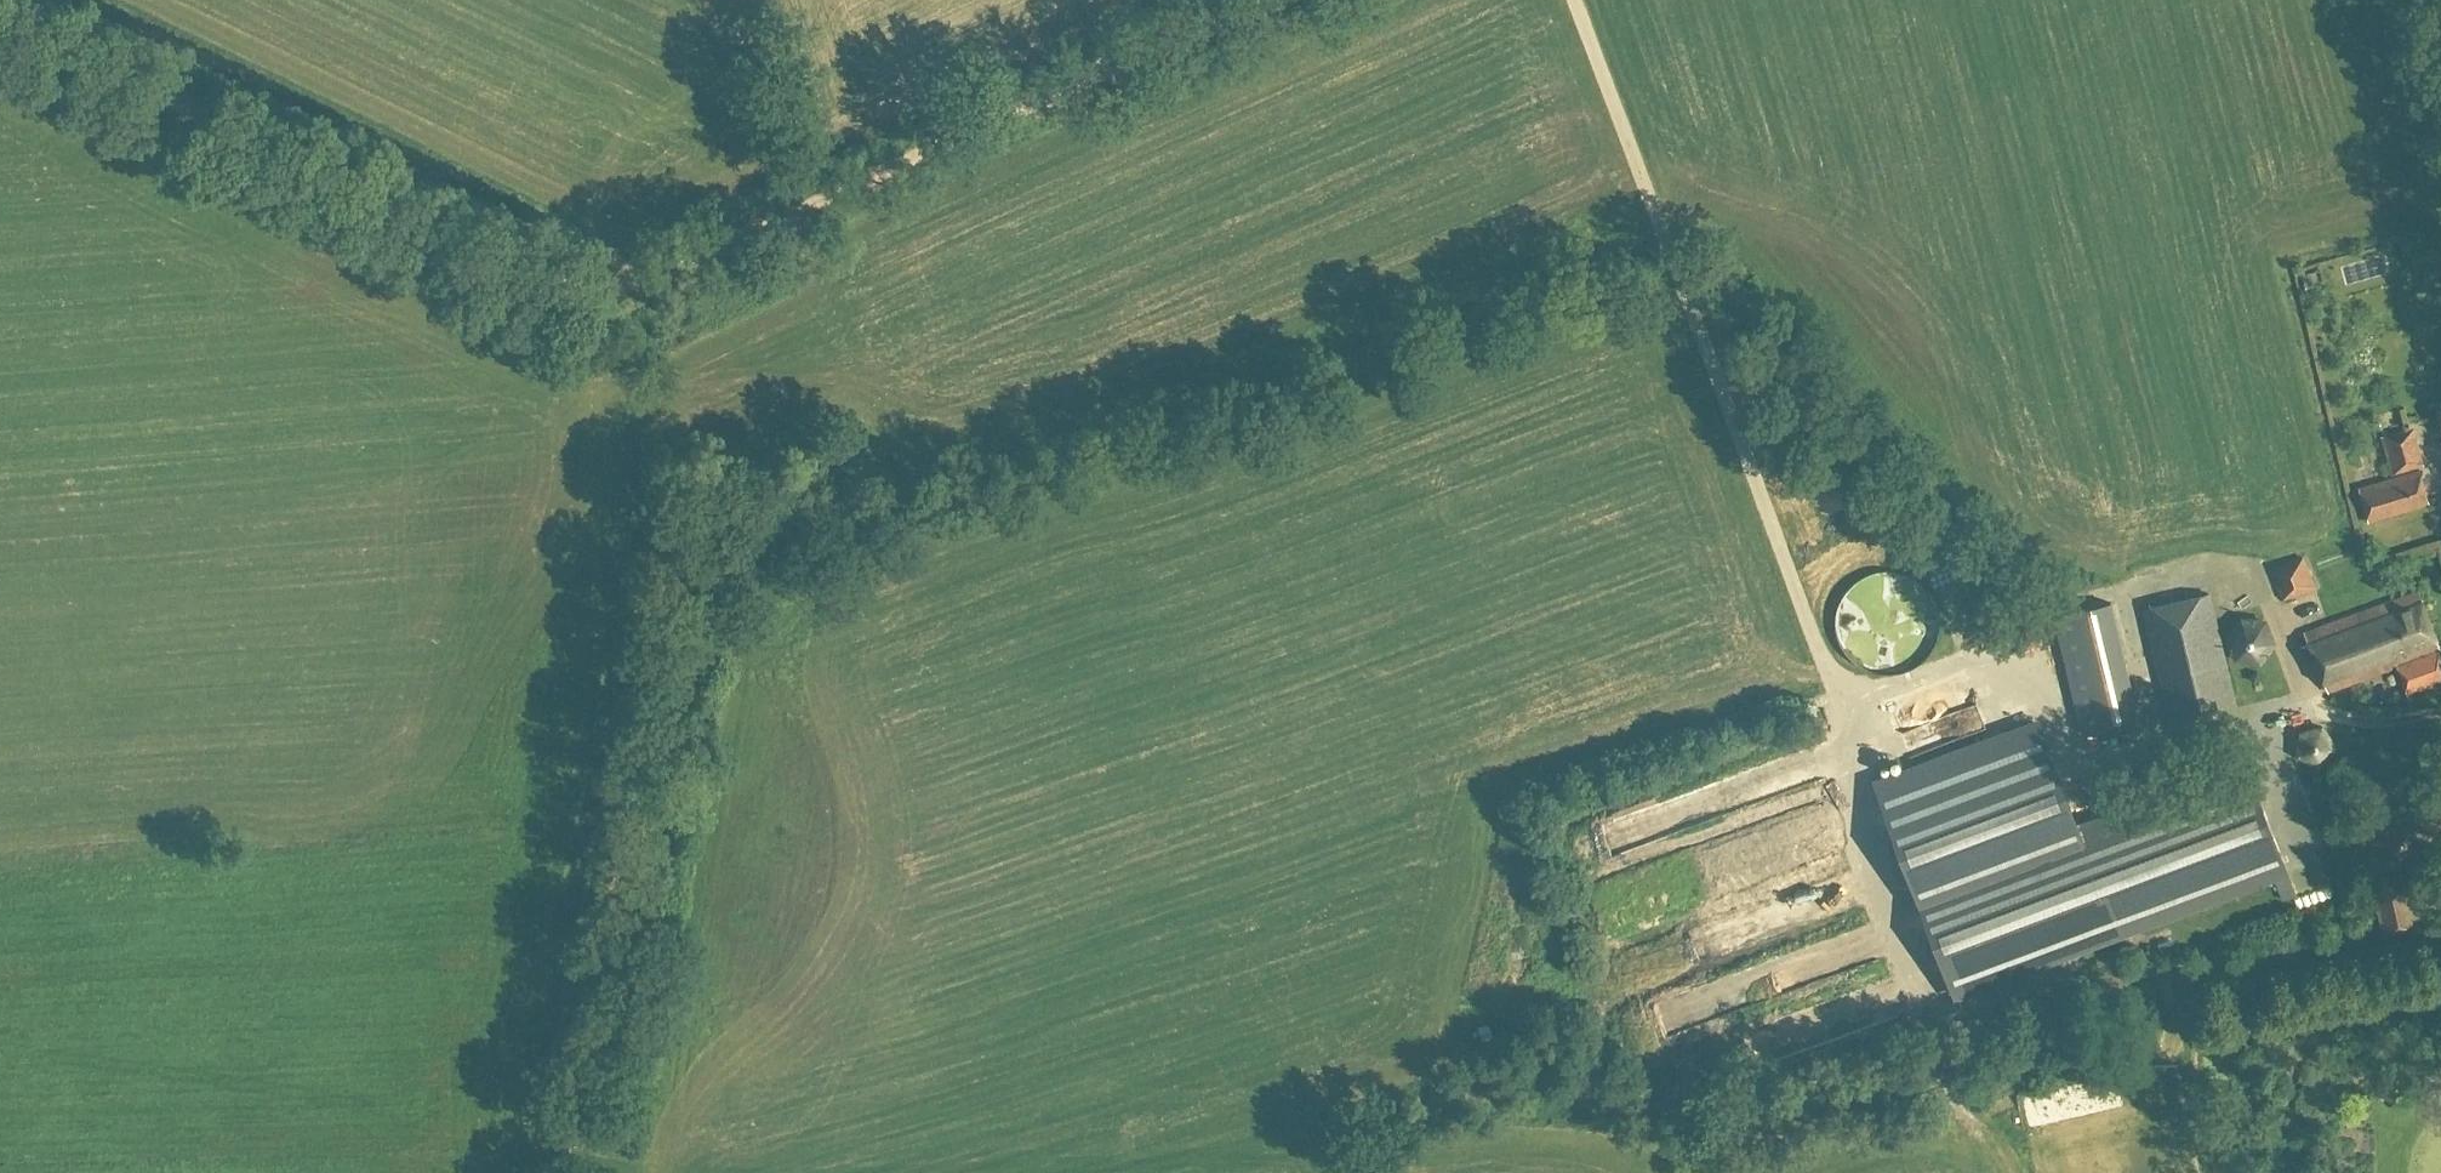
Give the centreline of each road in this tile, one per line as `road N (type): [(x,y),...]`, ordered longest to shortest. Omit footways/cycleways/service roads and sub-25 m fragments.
road 1 (track): [(1262,0),(602,298),(0,11)]
road 2 (track): [(1577,0),(1825,672),(1862,822),(1921,996)]
road 3 (track): [(602,298),(590,357),(655,456),(661,505),(529,1172)]

